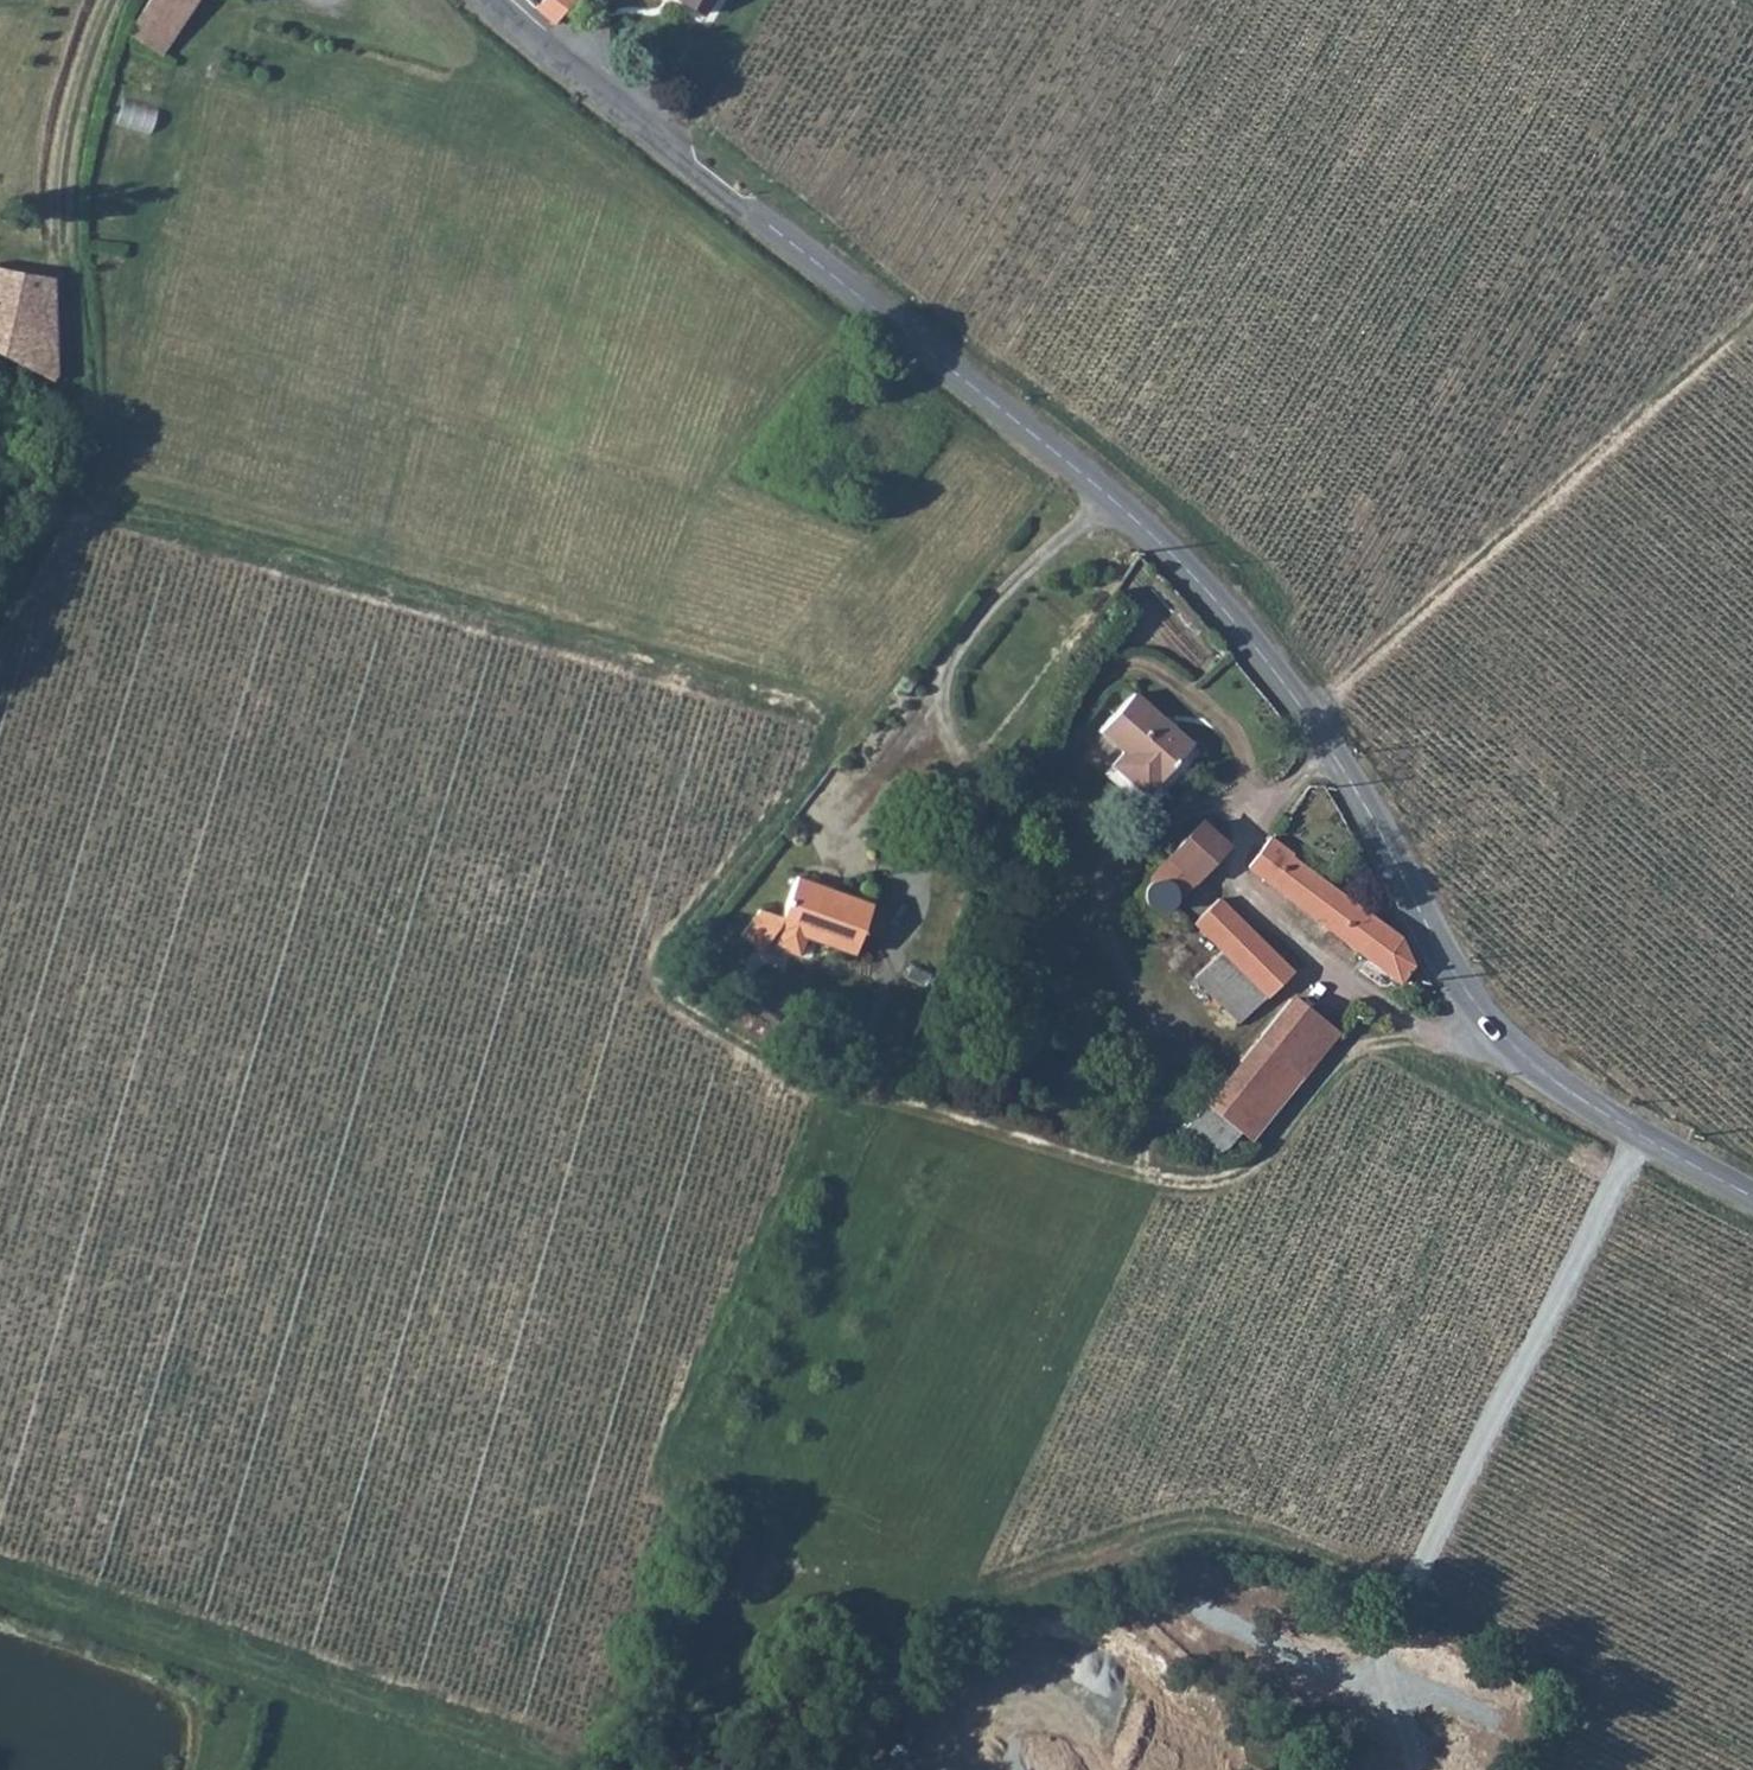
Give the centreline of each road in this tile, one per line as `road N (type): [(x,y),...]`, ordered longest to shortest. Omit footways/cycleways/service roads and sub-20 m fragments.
road 1 (tertiary): [(487,0),(1115,503),(1259,655),(1326,746),(1449,980),(1489,1037),(1622,1129),(1752,1198)]
road 2 (track): [(1420,1033),(1356,1046),(1311,1088),(1273,1147),(1201,1182),(1150,1177),(853,1086),(829,1097)]
road 3 (track): [(74,519),(92,416),(79,238),(84,120),(120,0)]

